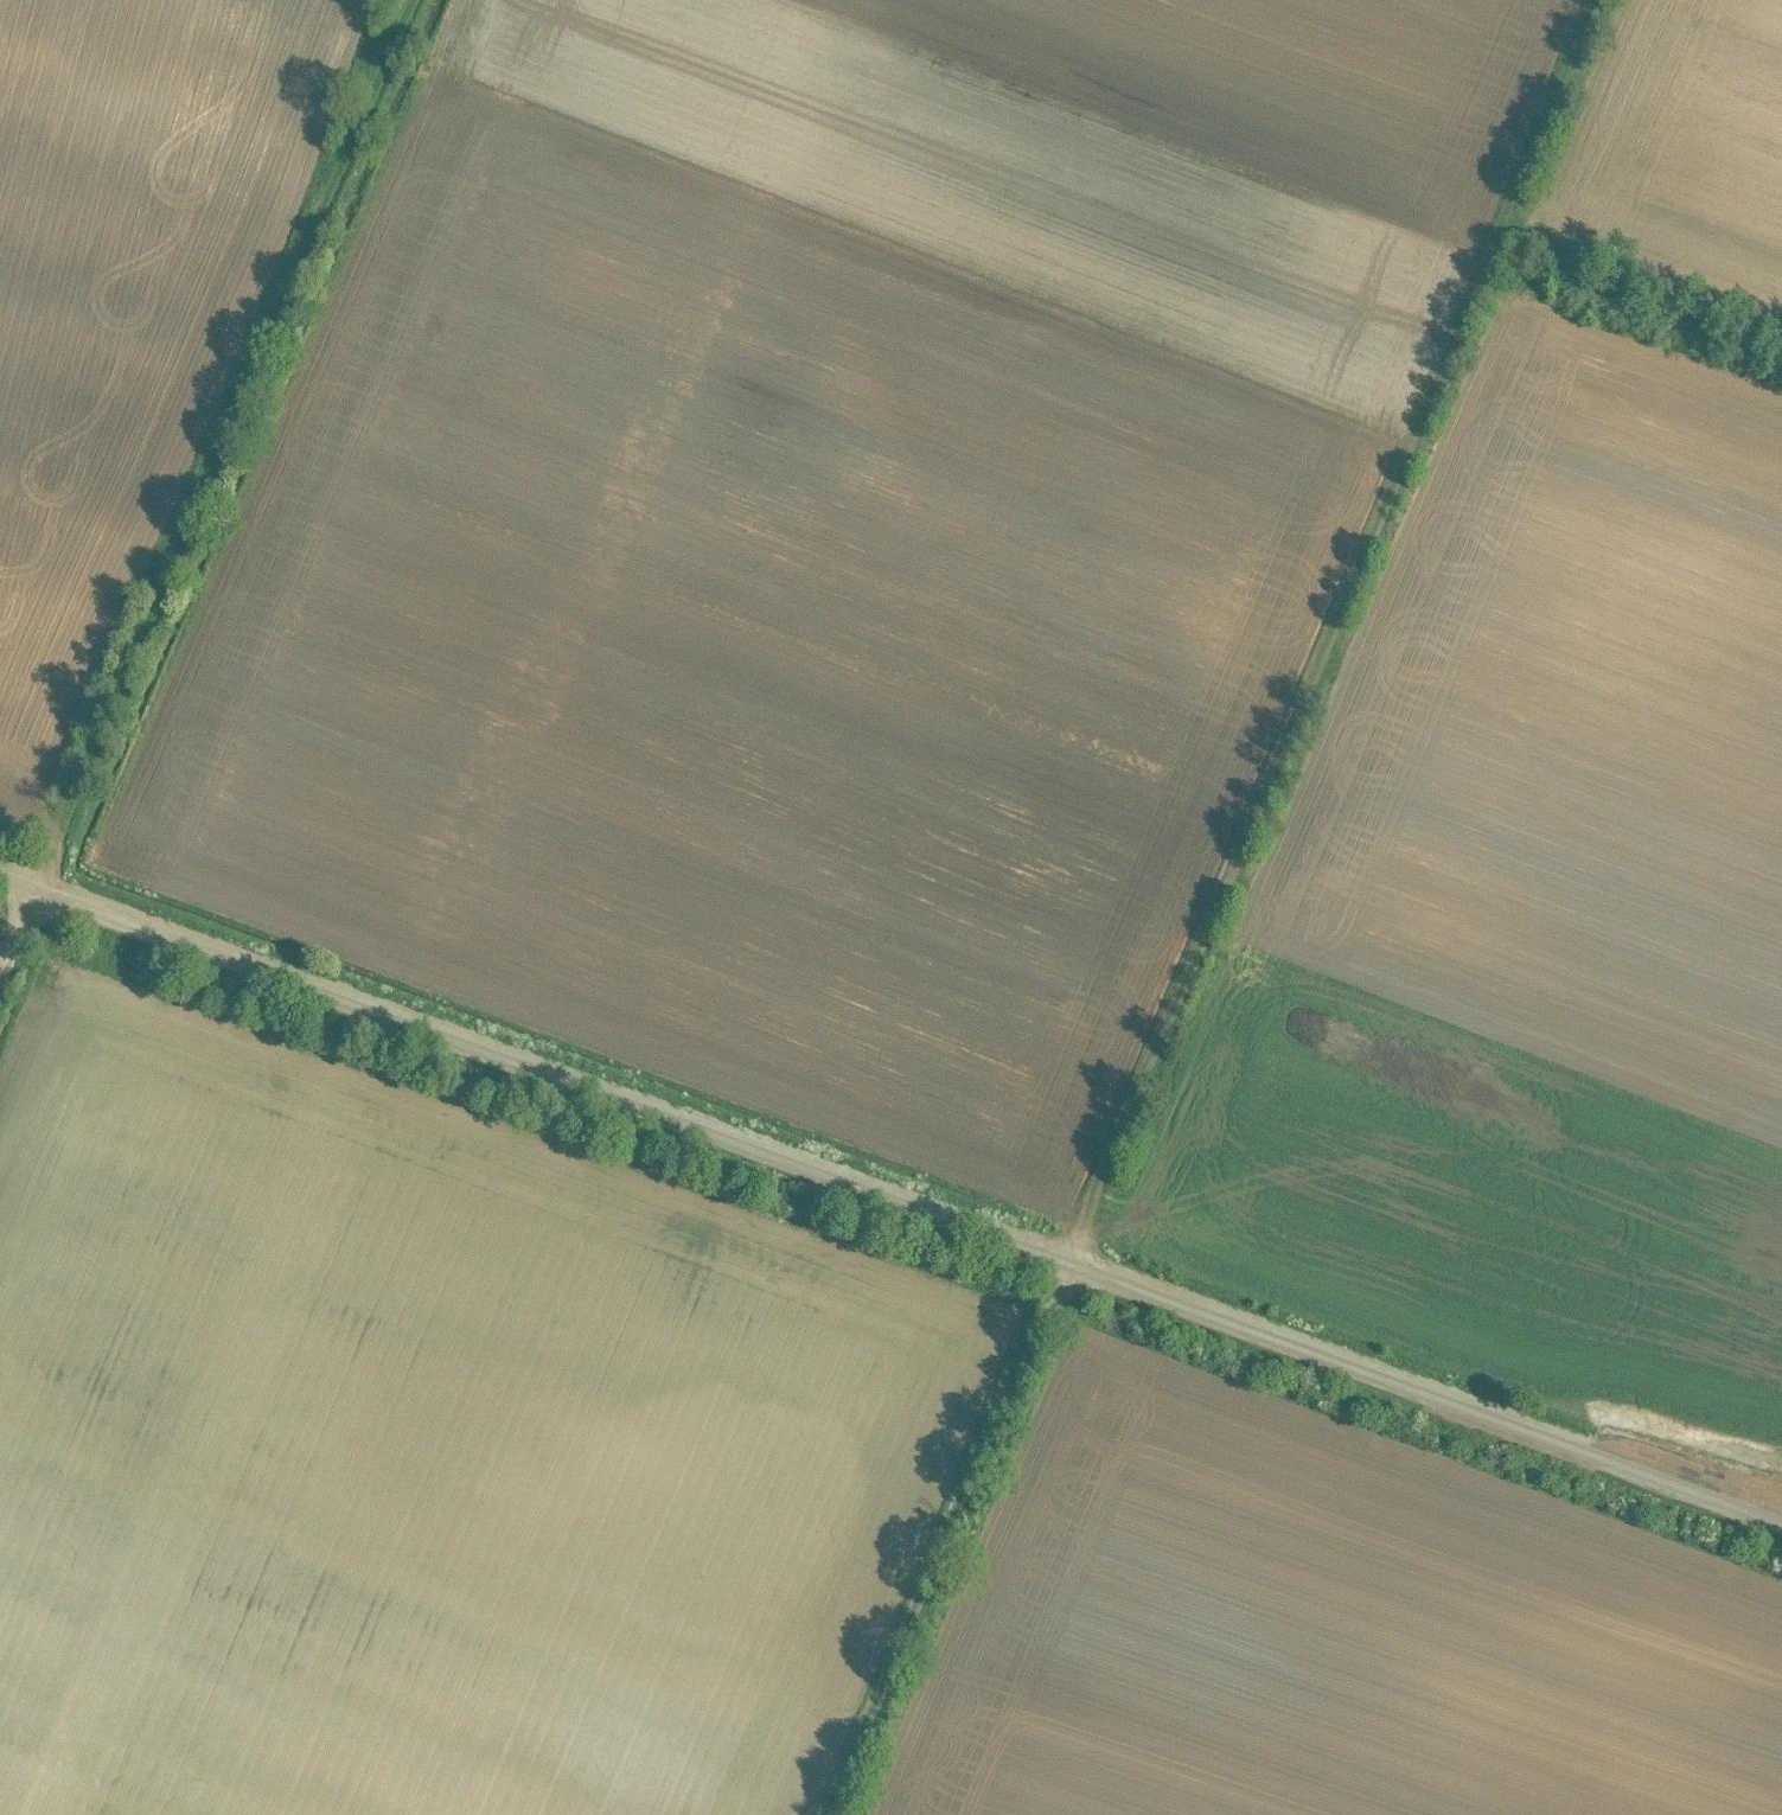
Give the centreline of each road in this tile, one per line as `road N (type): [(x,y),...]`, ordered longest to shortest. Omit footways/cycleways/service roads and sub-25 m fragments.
road 1 (track): [(1605,0),(834,1814)]
road 2 (unclassified): [(0,879),(1781,1528)]
road 3 (track): [(413,0),(38,893)]

